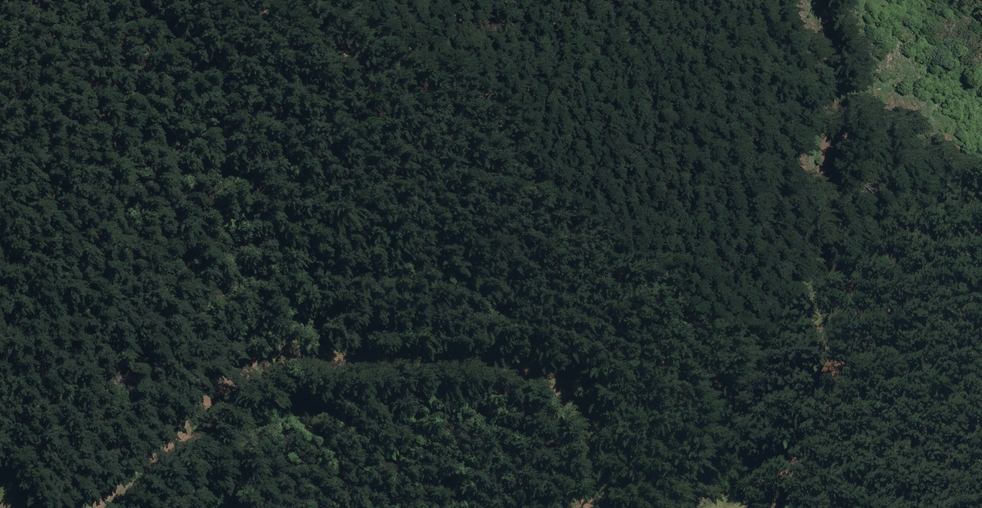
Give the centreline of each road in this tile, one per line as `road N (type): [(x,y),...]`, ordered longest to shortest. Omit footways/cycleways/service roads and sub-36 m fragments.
road 1 (track): [(0,37),(32,57),(89,34),(200,10),(334,49),(466,143),(549,237),(661,300),(683,387),(727,437),(752,507)]
road 2 (track): [(592,507),(579,490),(570,412),(555,378),(452,349),(250,351),(92,507)]
road 3 (track): [(804,0),(827,94),(815,123),(798,255),(814,368),(795,425),(748,496),(729,507)]

